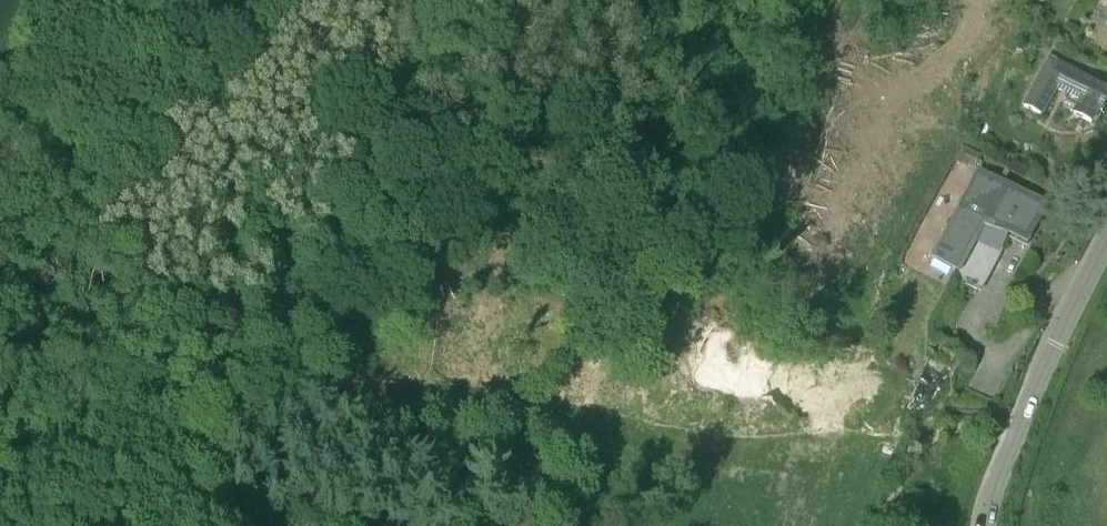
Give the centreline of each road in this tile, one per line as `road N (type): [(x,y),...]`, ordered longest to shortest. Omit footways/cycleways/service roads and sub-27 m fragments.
road 1 (unclassified): [(985,525),(1050,357),(1106,242)]

